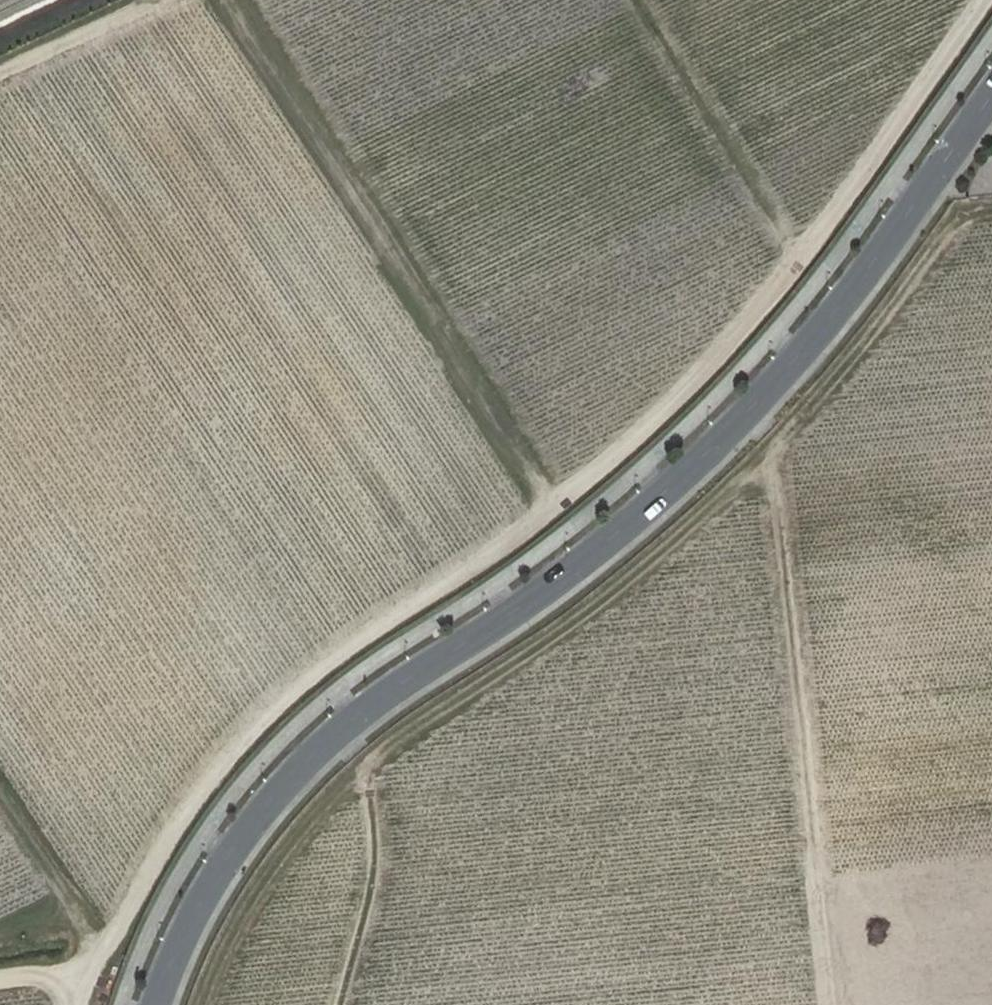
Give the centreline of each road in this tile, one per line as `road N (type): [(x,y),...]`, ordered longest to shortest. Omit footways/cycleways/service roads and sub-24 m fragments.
road 1 (track): [(984,0),(802,256),(679,398),(556,505),(319,664),(256,720),(159,847),(113,955)]
road 2 (tertiary): [(157,1004),(230,853),(288,784),(355,716),(588,555),(733,425),(799,355),(991,97)]
road 3 (track): [(830,1004),(773,454),(965,214),(991,212)]
road 4 (track): [(773,454),(615,591),(377,760),(365,911),(341,1004)]
road 5 (track): [(241,0),(556,505)]
road 6 (track): [(0,802),(113,955),(54,986),(0,992)]
road 7 (track): [(802,256),(636,0)]
road 8 (track): [(0,63),(131,0)]

